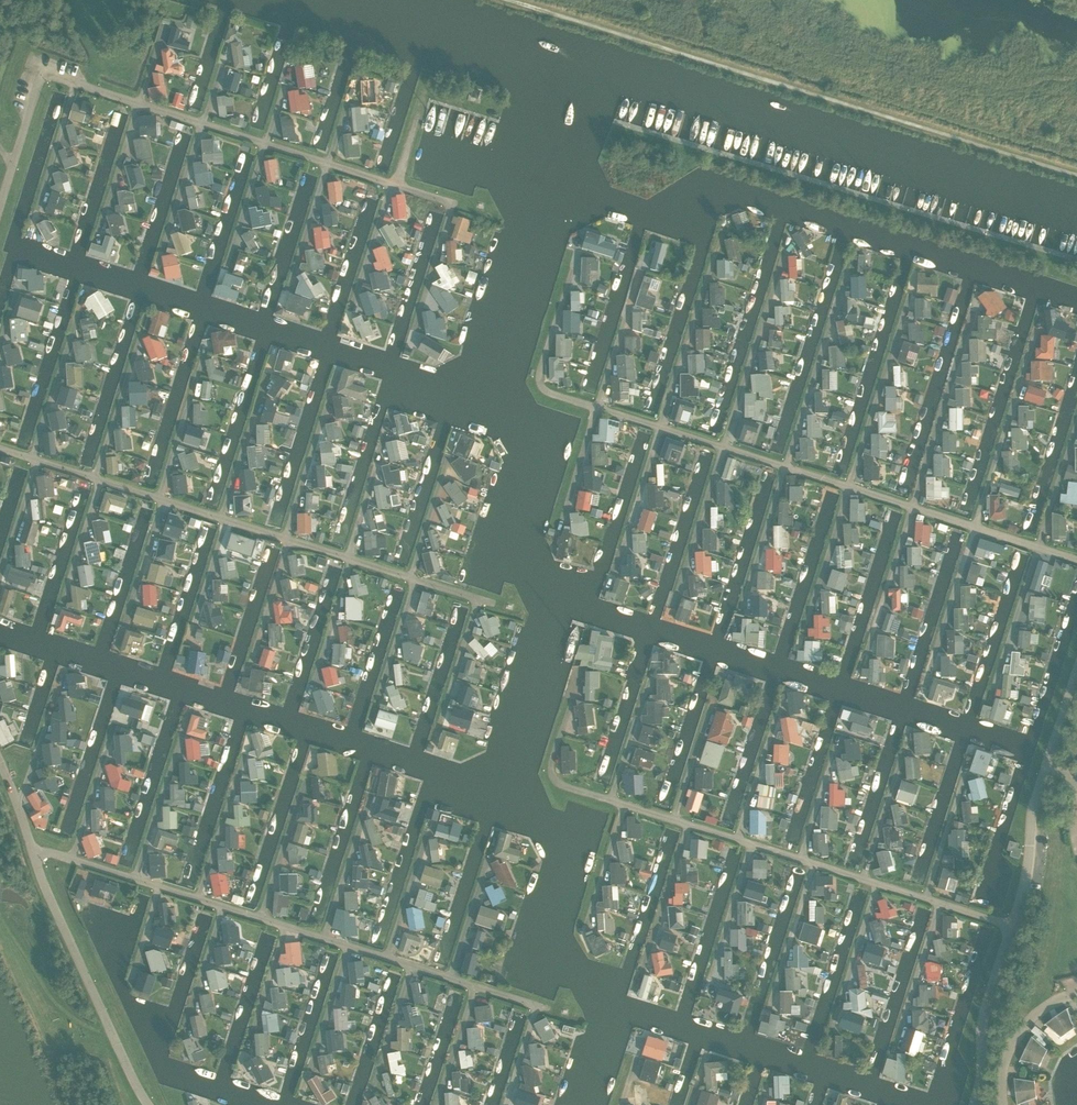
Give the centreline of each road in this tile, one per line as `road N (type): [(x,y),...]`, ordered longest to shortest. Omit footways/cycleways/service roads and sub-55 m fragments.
road 1 (residential): [(539,384),(1076,560)]
road 2 (residential): [(536,1006),(33,852)]
road 3 (residential): [(494,603),(0,448)]
road 4 (residential): [(1011,925),(555,777)]
road 5 (residential): [(452,202),(54,76),(38,84)]
road 6 (residential): [(148,1104),(33,852)]
road 7 (residential): [(973,1104),(984,1011),(1011,925)]
road 8 (residential): [(1011,925),(1045,767)]
road 9 (residential): [(1003,1104),(1004,1064),(1018,1034),(1046,1007),(1076,994)]
road 10 (residential): [(0,207),(38,84)]

